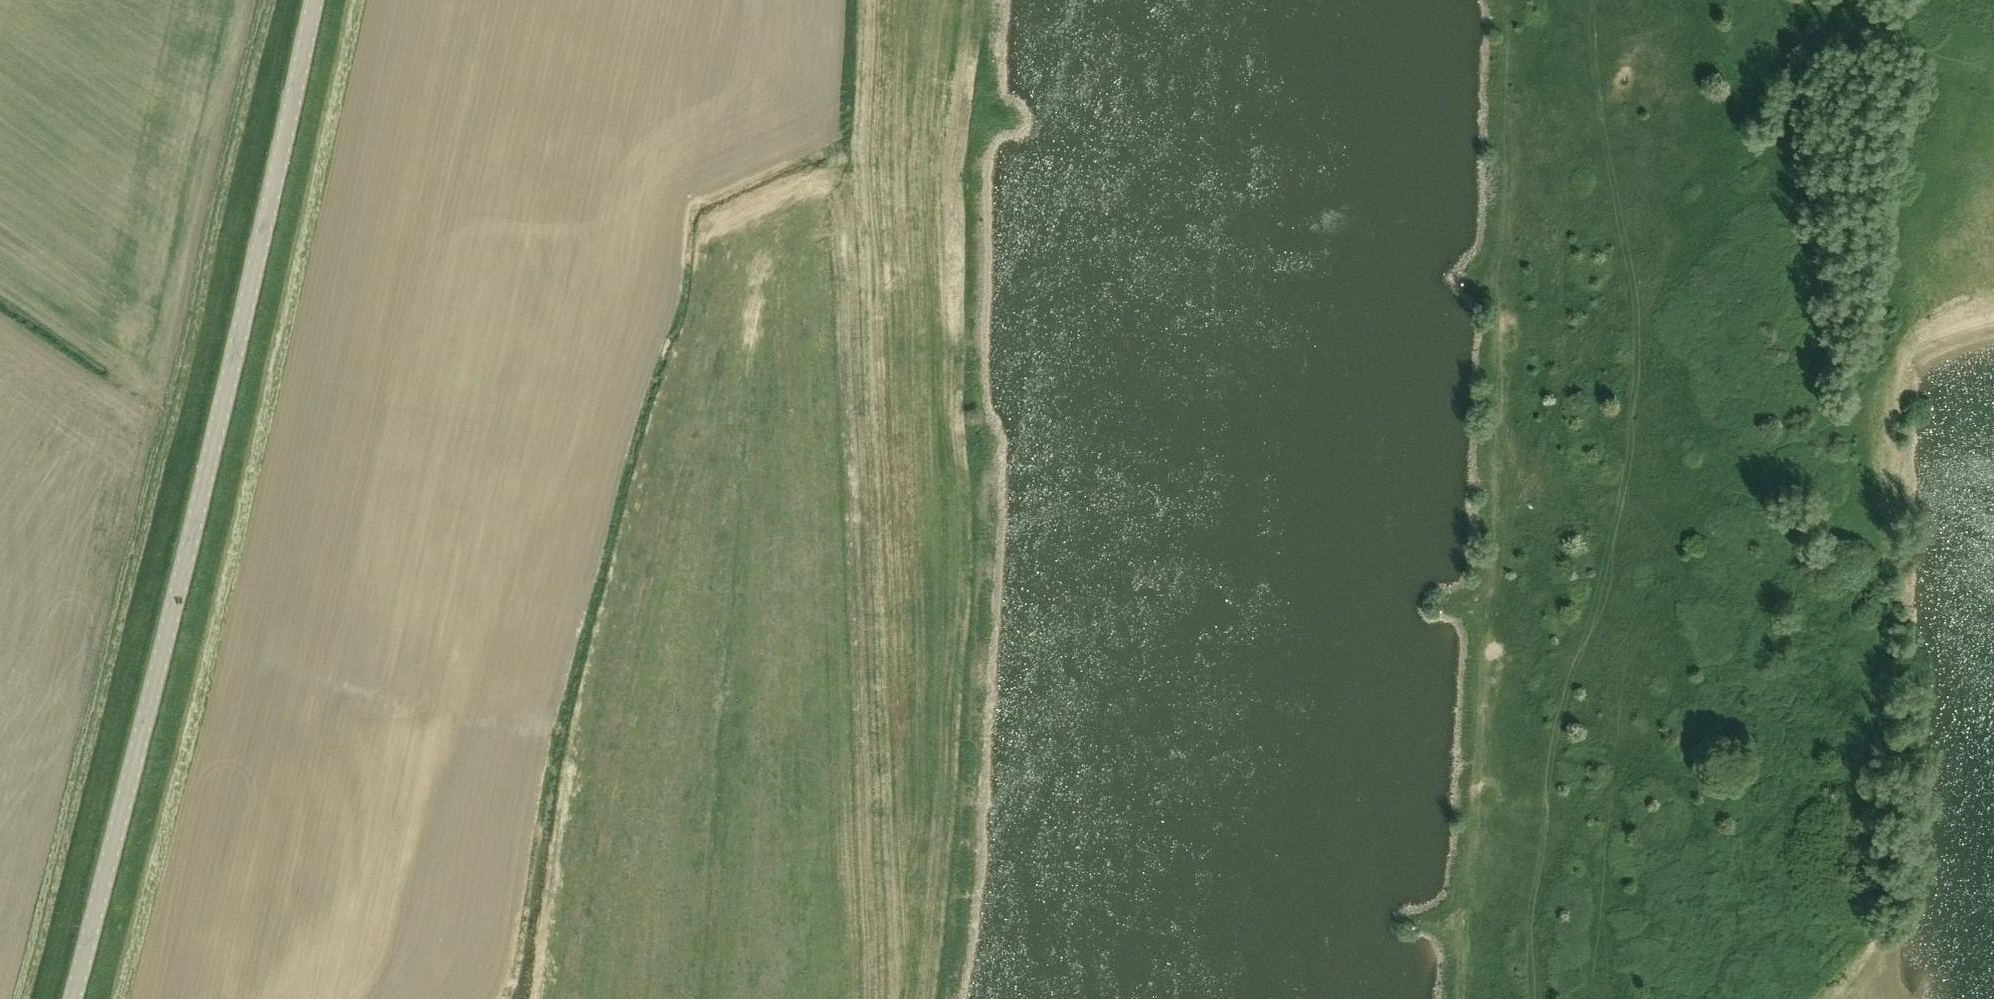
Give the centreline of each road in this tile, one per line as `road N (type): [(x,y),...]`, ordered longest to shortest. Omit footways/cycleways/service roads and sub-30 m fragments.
road 1 (tertiary): [(75,998),(319,0)]

